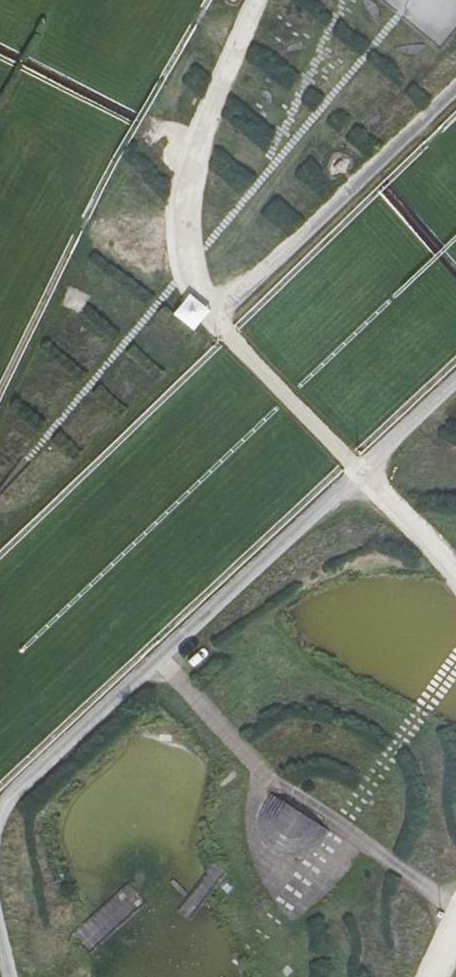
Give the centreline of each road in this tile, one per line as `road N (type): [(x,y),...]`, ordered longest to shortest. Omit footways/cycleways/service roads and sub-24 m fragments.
road 1 (track): [(362,467),(156,659)]
road 2 (track): [(156,659),(12,793),(0,815)]
road 3 (track): [(455,379),(362,467)]

